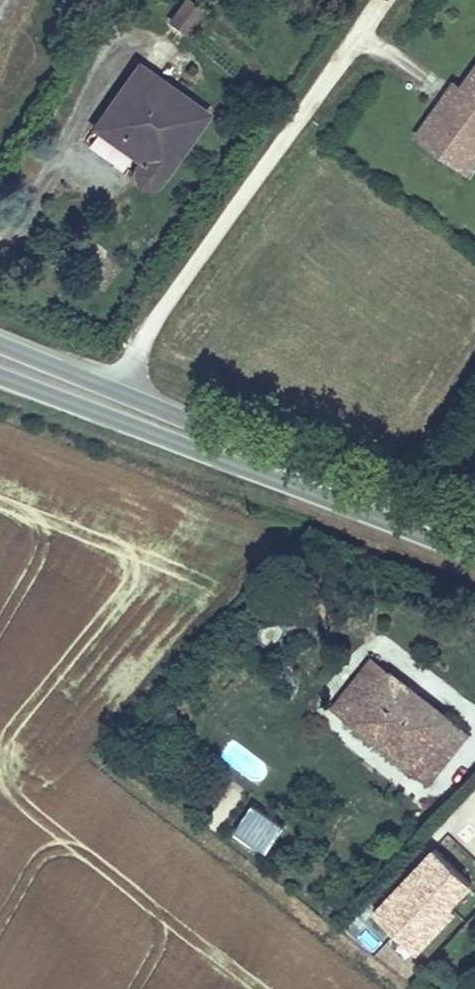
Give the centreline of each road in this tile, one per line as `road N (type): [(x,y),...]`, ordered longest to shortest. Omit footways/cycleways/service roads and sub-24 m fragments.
road 1 (primary): [(415,522),(294,462),(0,343)]
road 2 (primary): [(0,380),(287,486),(415,522)]

